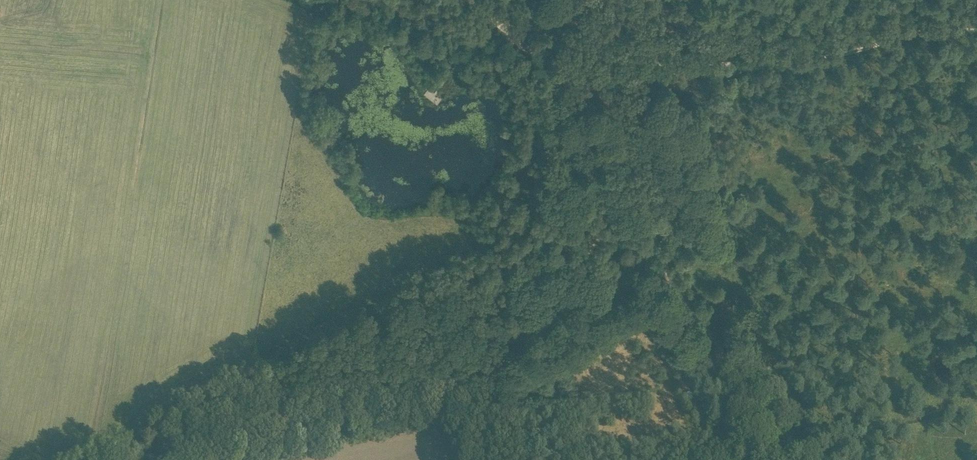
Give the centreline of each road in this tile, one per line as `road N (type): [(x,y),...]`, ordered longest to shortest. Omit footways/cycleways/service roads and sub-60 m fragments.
road 1 (track): [(780,459),(730,368),(669,280),(615,96),(579,73)]
road 2 (track): [(579,73),(816,57),(915,27),(976,26)]
road 3 (track): [(560,358),(566,342),(669,280)]
road 4 (track): [(579,73),(547,62),(471,0)]

